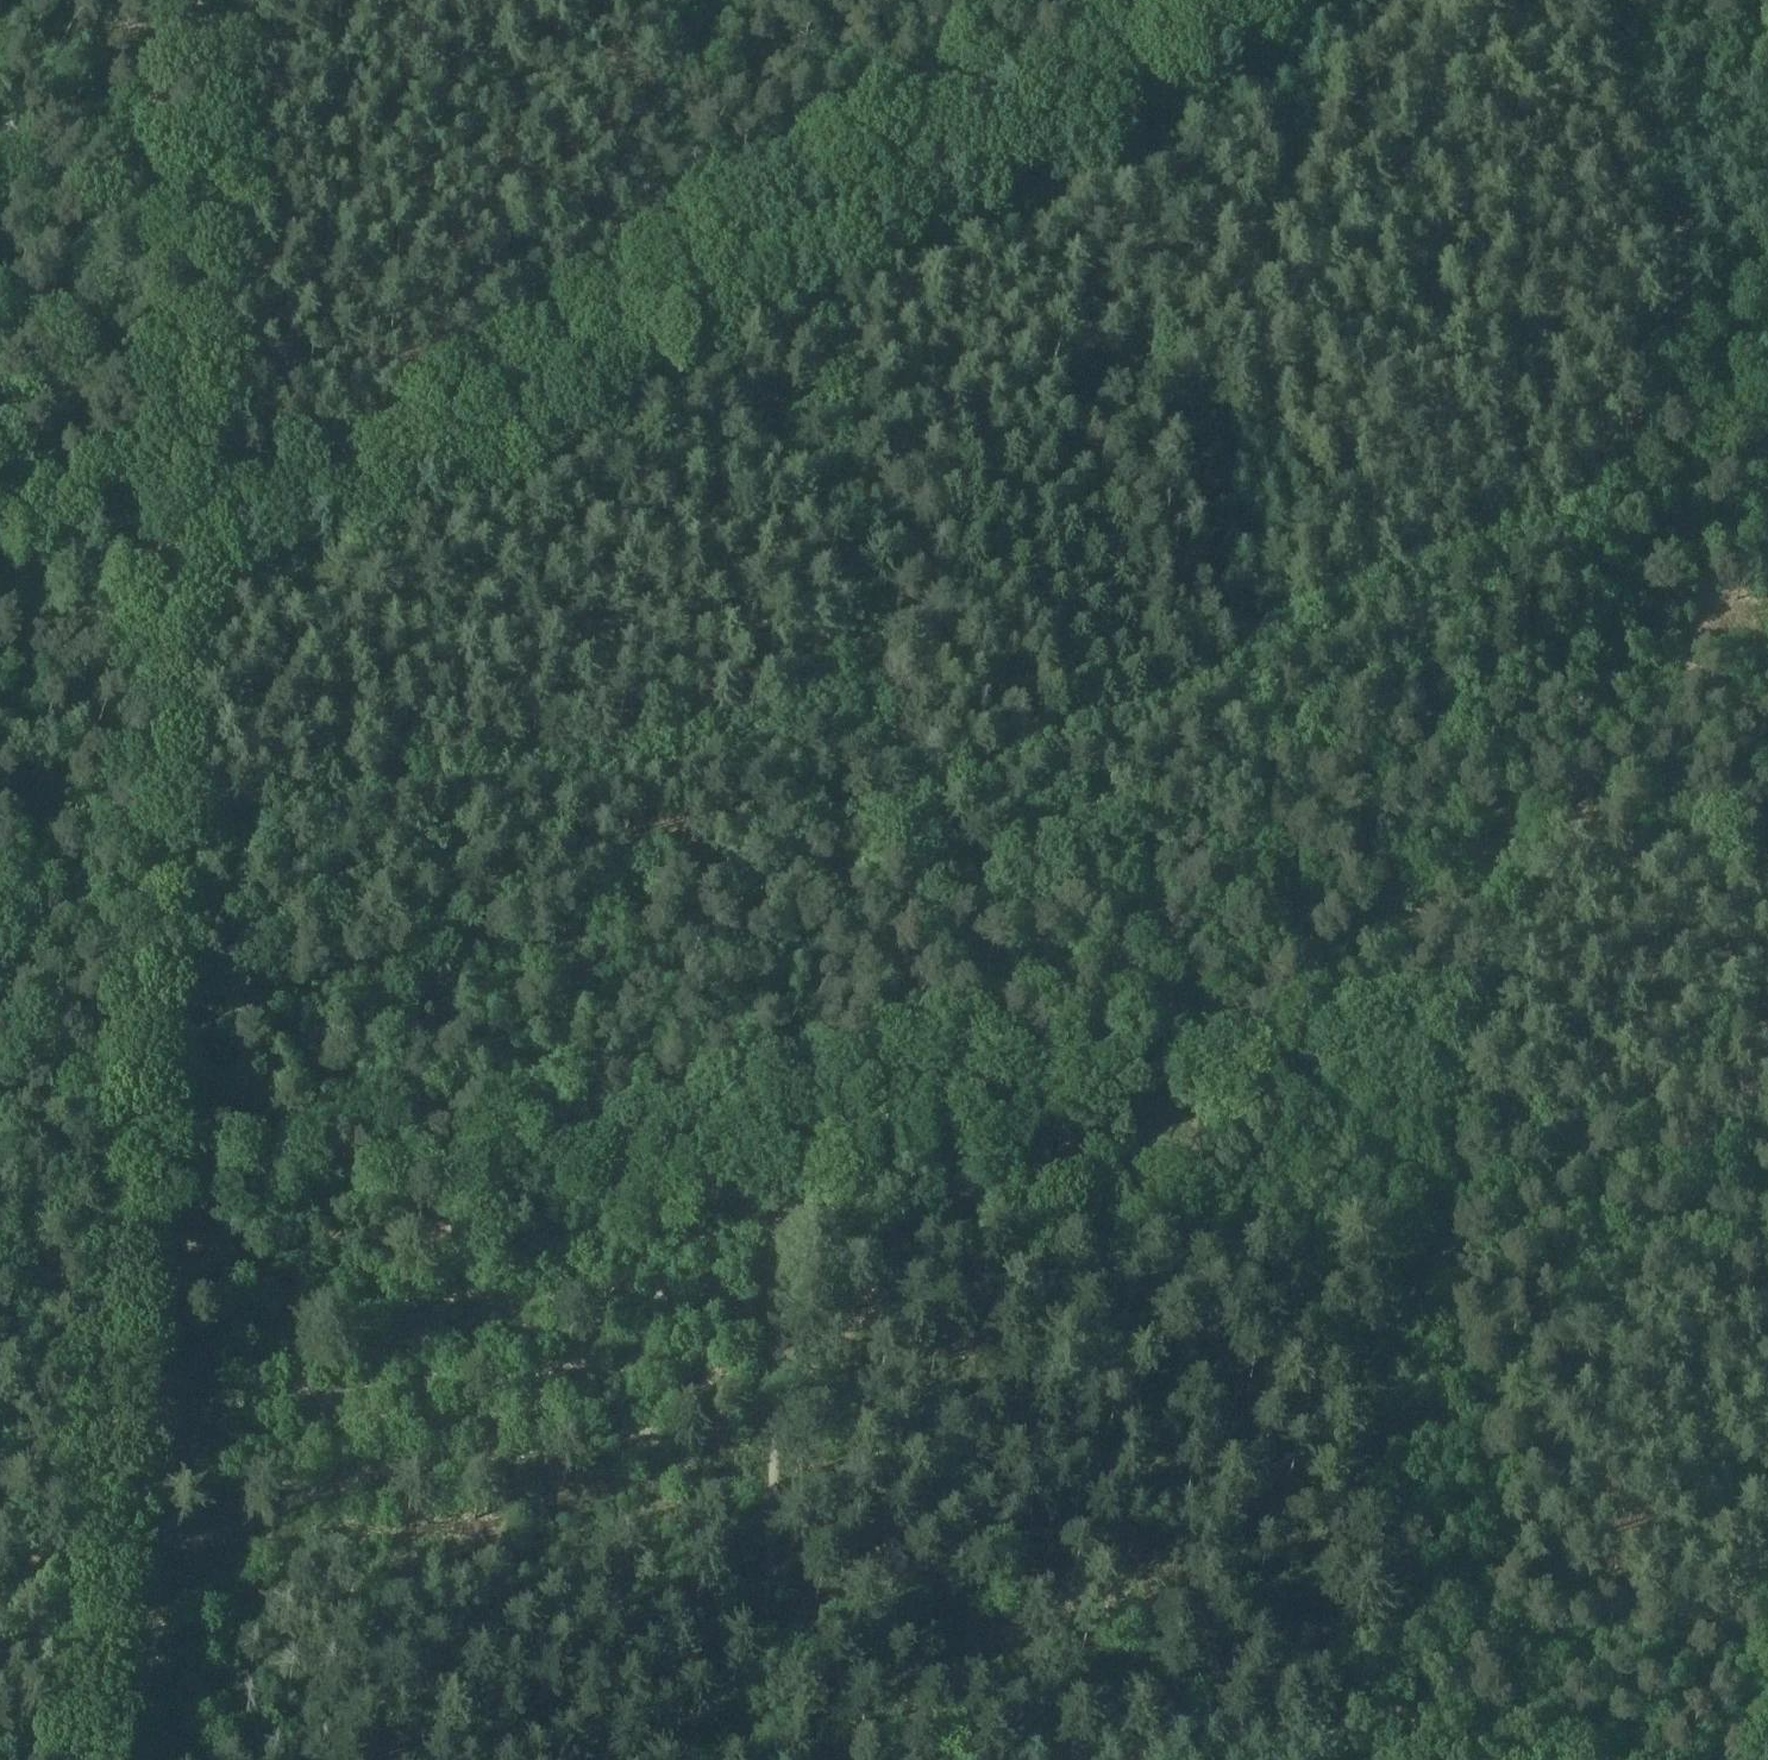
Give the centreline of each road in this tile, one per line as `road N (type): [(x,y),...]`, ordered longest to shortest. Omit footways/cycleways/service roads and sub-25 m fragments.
road 1 (track): [(169,569),(82,1759)]
road 2 (track): [(0,1267),(120,1251),(949,1186)]
road 3 (track): [(0,882),(891,730)]
road 4 (track): [(910,849),(1635,490)]
road 5 (track): [(169,569),(316,547),(417,510),(674,355),(801,296)]
road 6 (track): [(1372,1759),(1451,1224),(1475,1124)]
road 7 (track): [(200,0),(169,569)]
road 8 (track): [(791,1197),(759,1759)]
road 9 (track): [(949,1186),(1103,1168),(1259,1135),(1475,1124)]
road 10 (track): [(891,730),(801,296)]
road 11 (track): [(1767,1752),(1374,1746)]
road 12 (track): [(949,1186),(910,849)]
road 13 (track): [(801,296),(1073,144)]
road 14 (track): [(1475,1124),(1659,1133),(1767,1152)]
road 15 (track): [(1073,144),(1266,0)]
road 16 (track): [(0,537),(169,569)]
road 17 (track): [(1635,490),(1767,428)]
road 18 (track): [(910,849),(891,730)]

